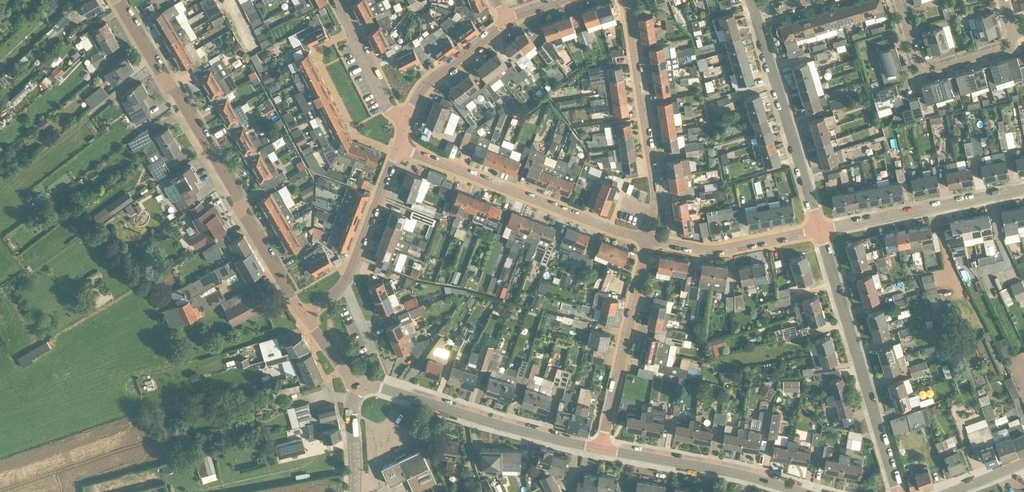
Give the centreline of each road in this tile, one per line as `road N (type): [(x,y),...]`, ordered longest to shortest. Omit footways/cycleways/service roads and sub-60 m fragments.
road 1 (residential): [(304,316),(115,0)]
road 2 (residential): [(896,491),(820,228)]
road 3 (residential): [(399,148),(647,240)]
road 4 (residential): [(358,381),(600,449)]
road 5 (residential): [(820,228),(755,16)]
road 6 (residential): [(600,449),(647,240)]
road 7 (residential): [(653,212),(626,0)]
road 8 (residential): [(820,228),(1023,189)]
road 9 (residential): [(600,449),(801,491)]
road 10 (residential): [(897,0),(921,71),(1004,49),(1012,33)]
road 11 (residential): [(647,240),(708,248),(820,228)]
road 12 (residential): [(404,123),(433,78),(506,21)]
road 13 (residential): [(344,283),(399,148)]
road 14 (residential): [(404,123),(389,110),(339,0)]

